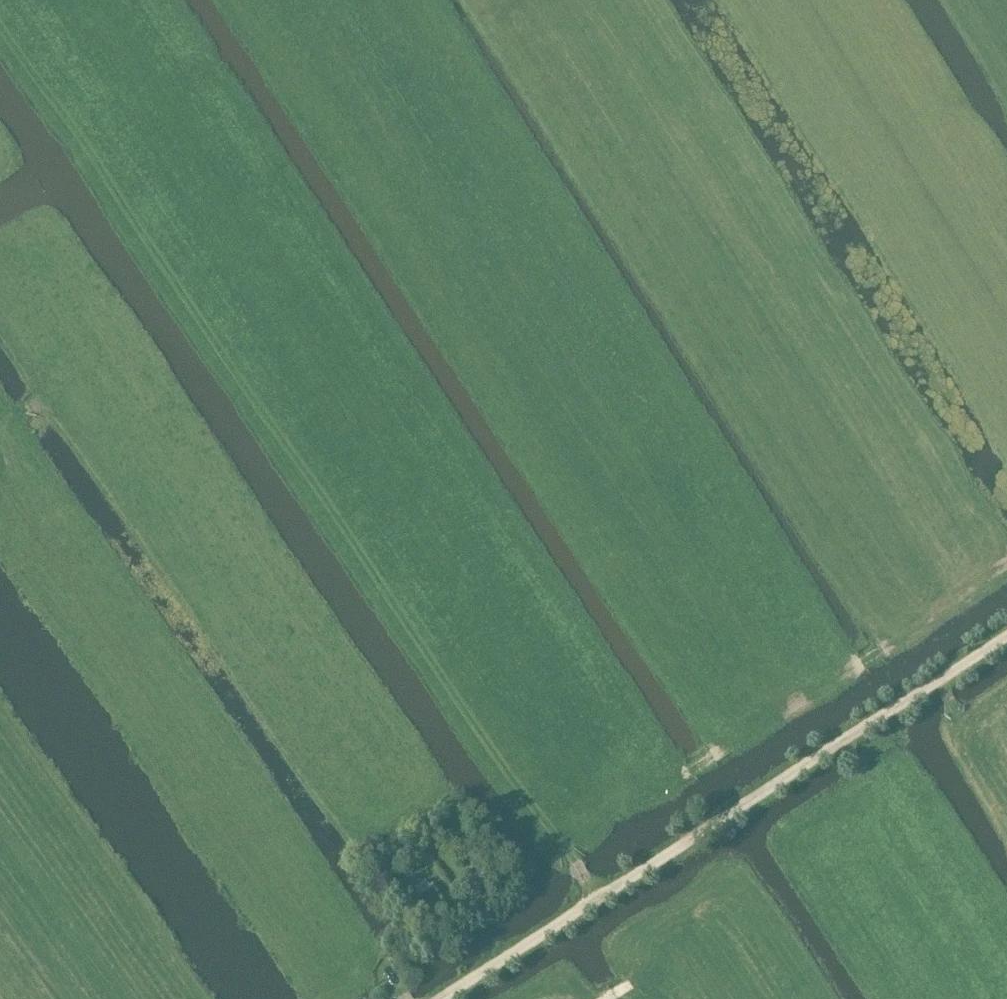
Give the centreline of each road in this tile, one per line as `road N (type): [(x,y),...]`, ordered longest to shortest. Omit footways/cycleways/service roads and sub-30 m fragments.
road 1 (track): [(443,998),(1006,637)]

